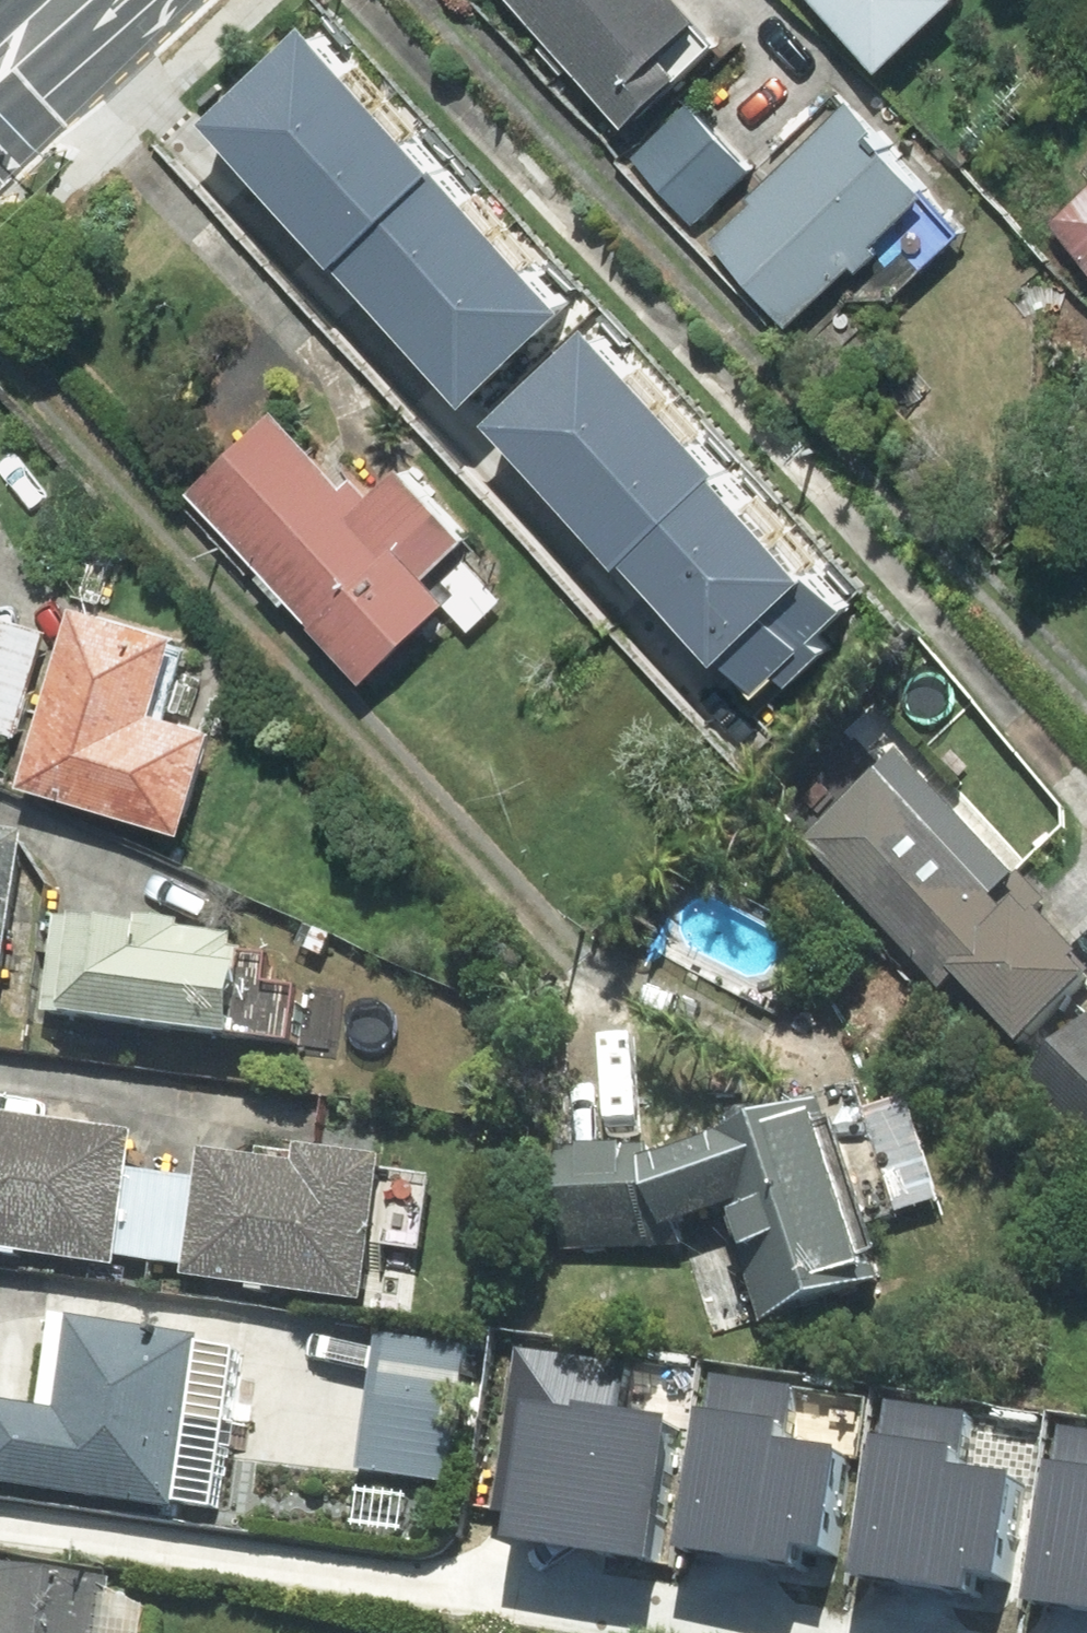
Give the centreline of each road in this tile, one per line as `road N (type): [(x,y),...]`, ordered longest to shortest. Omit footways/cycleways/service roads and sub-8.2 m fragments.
road 1 (secondary): [(0,82),(90,0)]

